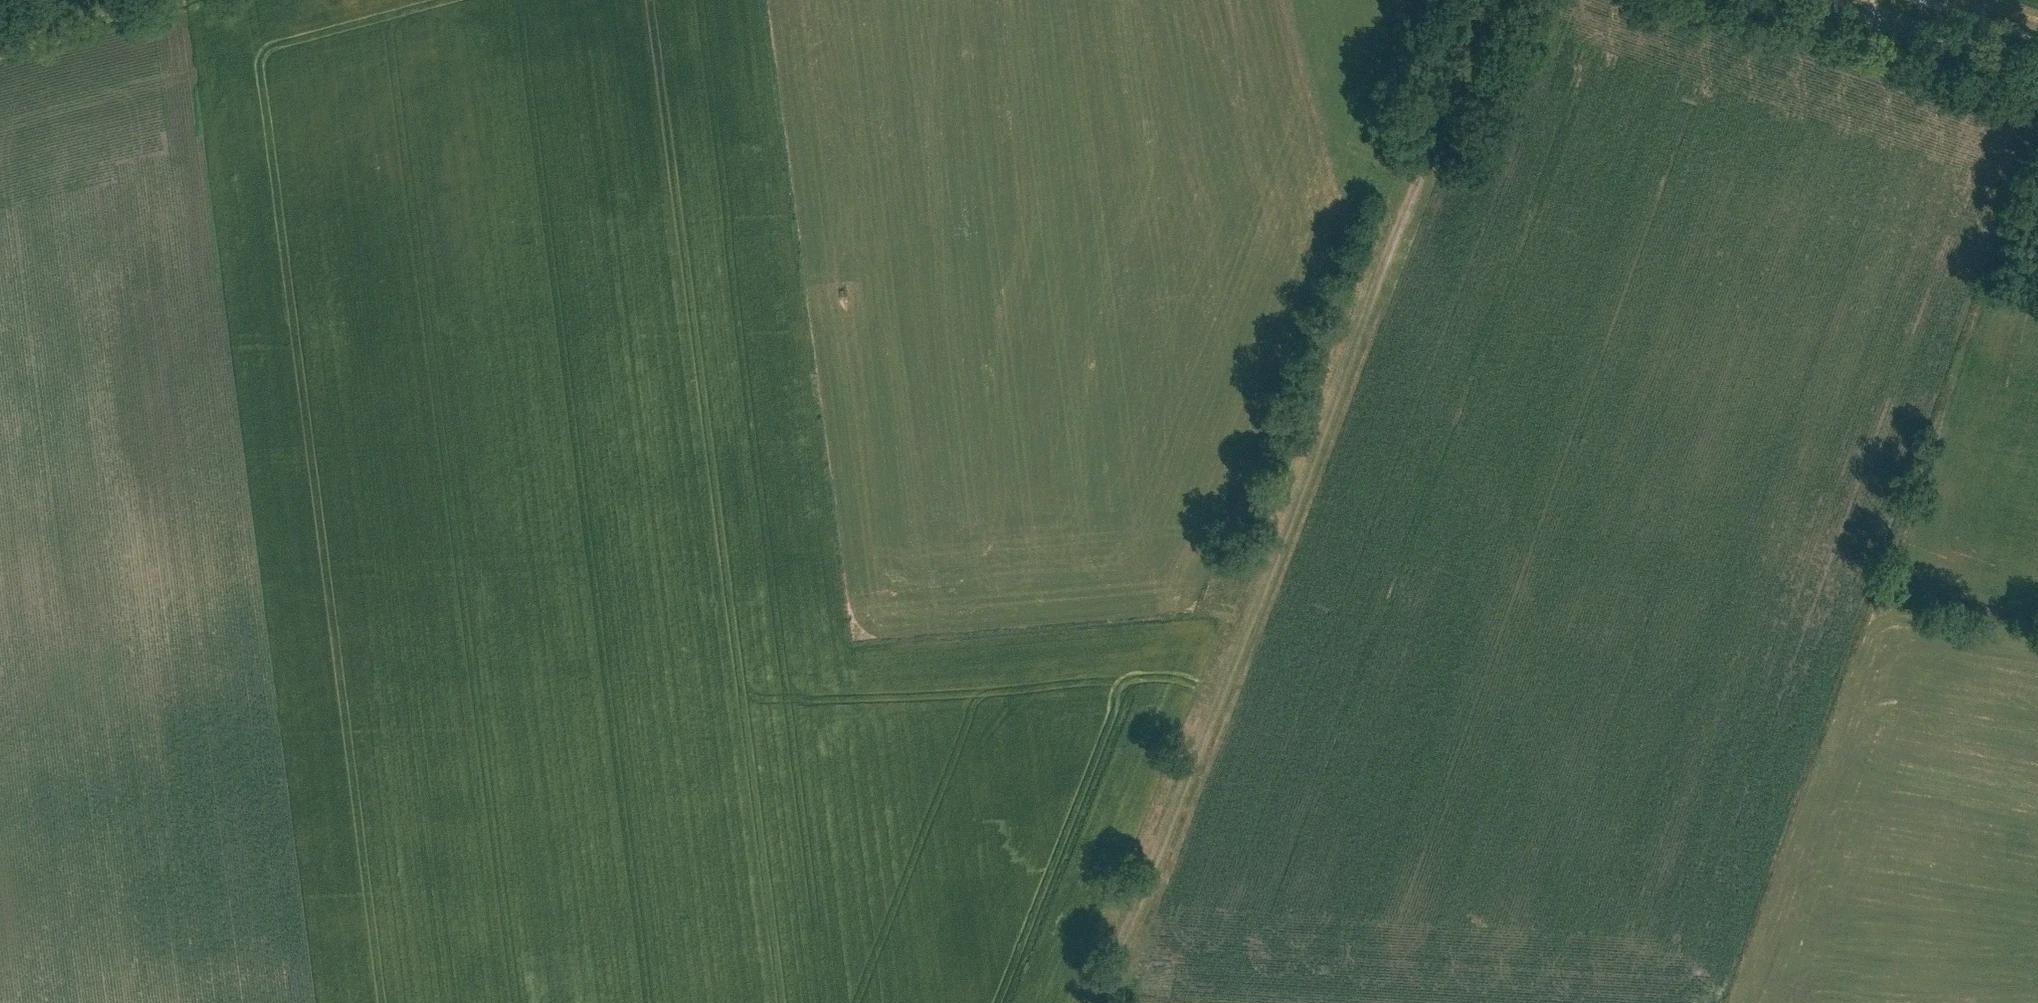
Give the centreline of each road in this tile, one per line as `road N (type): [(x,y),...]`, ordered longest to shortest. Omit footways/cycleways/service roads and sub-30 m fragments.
road 1 (track): [(1099,1002),(1491,0)]
road 2 (tertiary): [(1817,0),(2037,74)]

